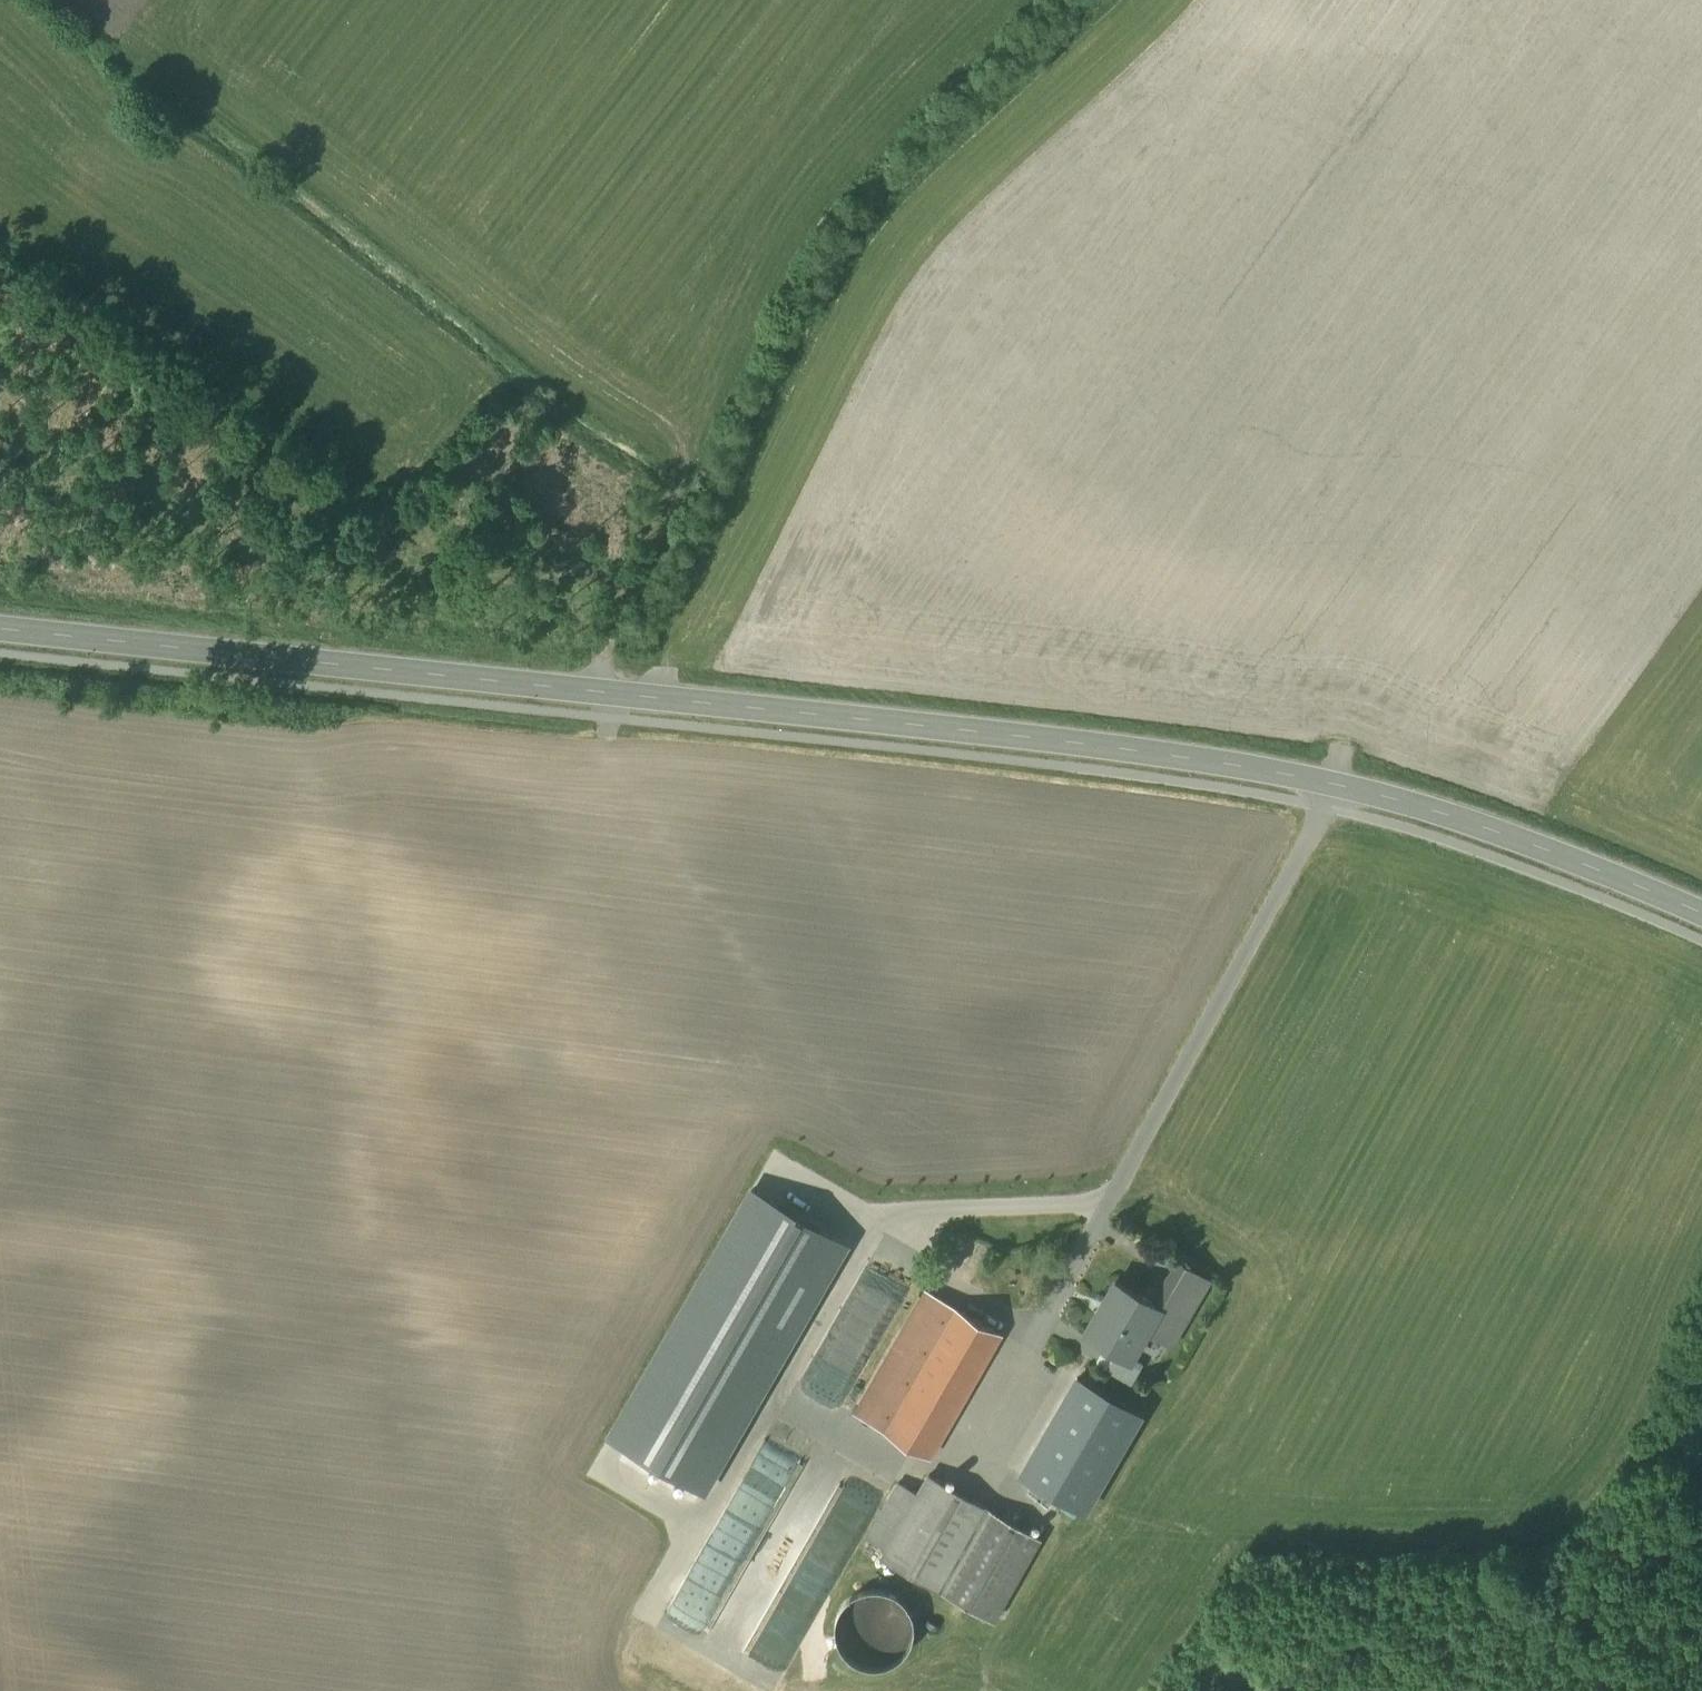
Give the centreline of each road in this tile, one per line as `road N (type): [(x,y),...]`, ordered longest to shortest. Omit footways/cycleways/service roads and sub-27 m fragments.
road 1 (secondary): [(1701,913),(1405,802),(1234,765),(0,629)]
road 2 (unclassified): [(1701,1512),(1692,1408),(1701,1357)]

